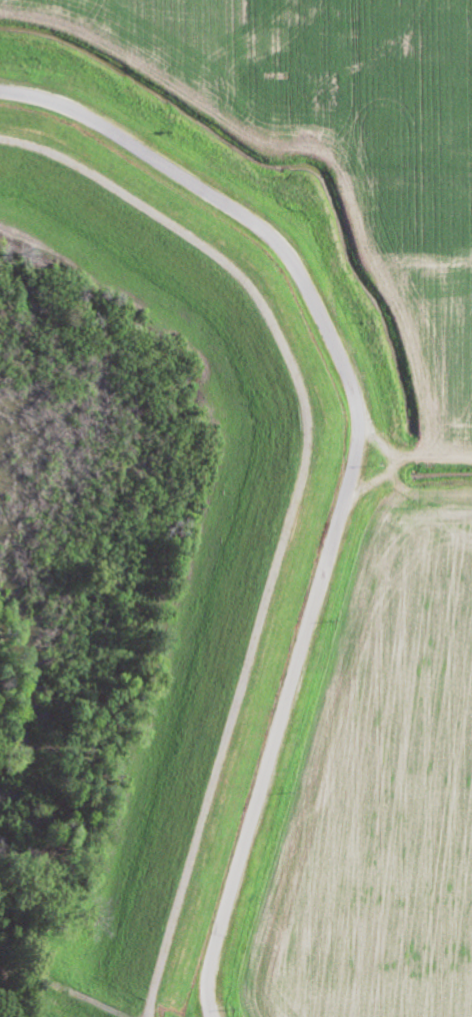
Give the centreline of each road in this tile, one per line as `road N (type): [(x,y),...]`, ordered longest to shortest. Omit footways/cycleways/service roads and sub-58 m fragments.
road 1 (residential): [(219,1016),(211,956),(343,515),(361,444),(356,398),(281,247),(90,120),(36,95),(0,91)]
road 2 (track): [(0,139),(79,166),(239,274),(279,334),(306,412),(304,465),(150,1016)]

